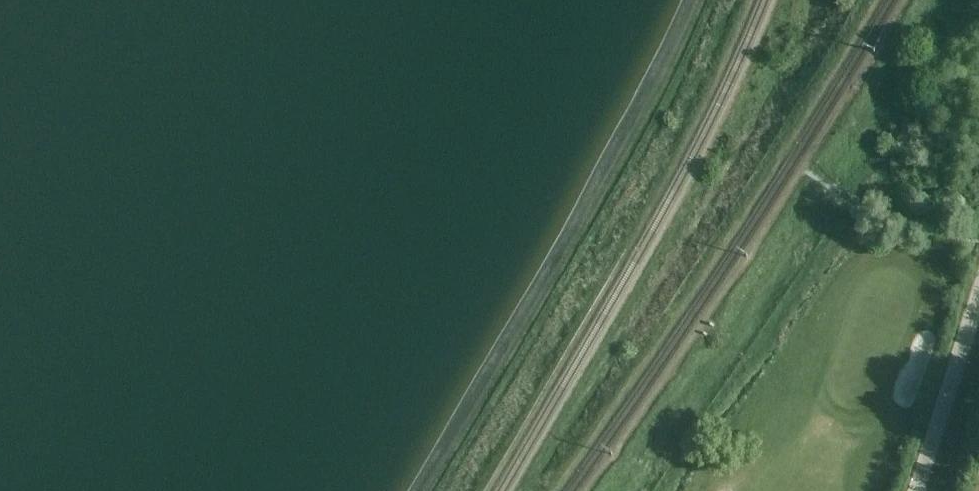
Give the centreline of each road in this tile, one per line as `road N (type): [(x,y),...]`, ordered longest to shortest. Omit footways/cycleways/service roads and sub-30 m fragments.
road 1 (unclassified): [(912,490),(978,293)]

